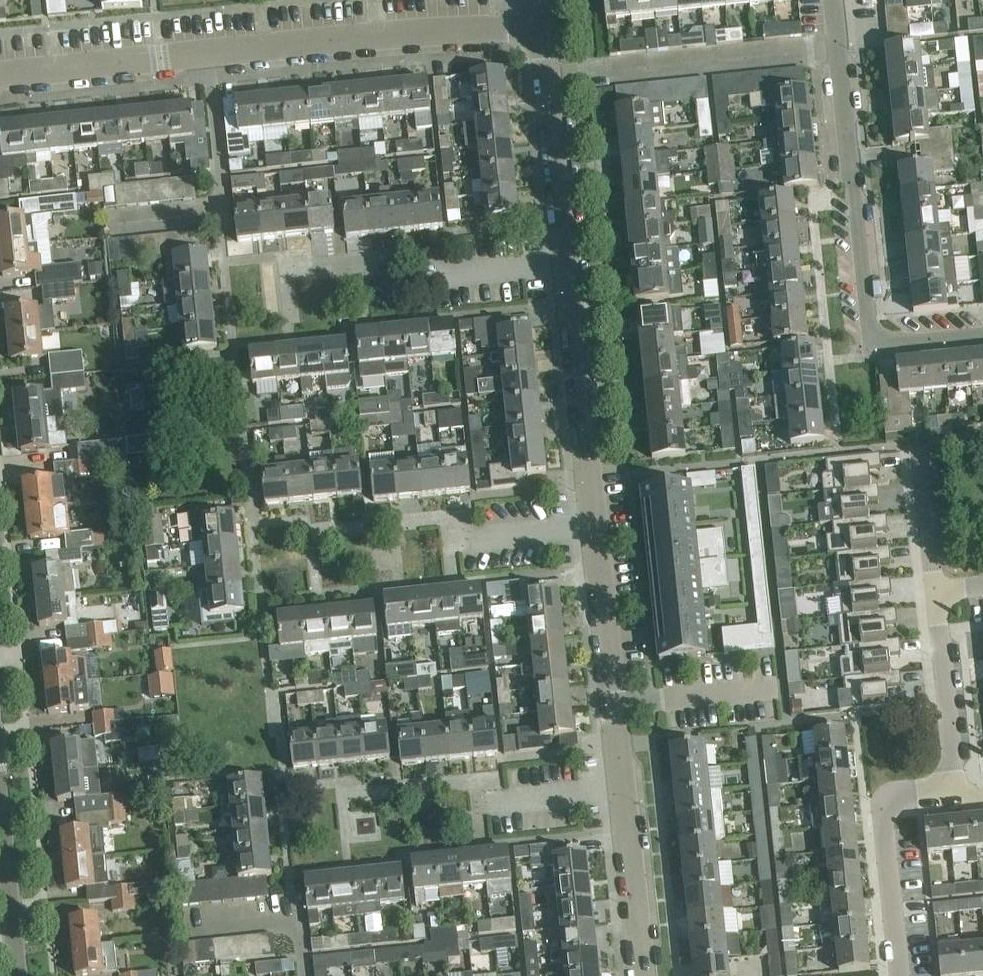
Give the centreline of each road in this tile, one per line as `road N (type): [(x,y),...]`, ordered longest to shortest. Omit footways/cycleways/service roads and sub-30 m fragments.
road 1 (residential): [(642,975),(547,78)]
road 2 (residential): [(0,74),(330,39),(543,28)]
road 3 (residential): [(899,975),(884,825),(891,805),(949,787),(953,766),(935,590)]
road 4 (residential): [(982,313),(871,318),(837,49)]
road 5 (residential): [(547,78),(837,49)]
road 6 (residential): [(18,975),(0,802)]
road 7 (residential): [(920,451),(935,590)]

